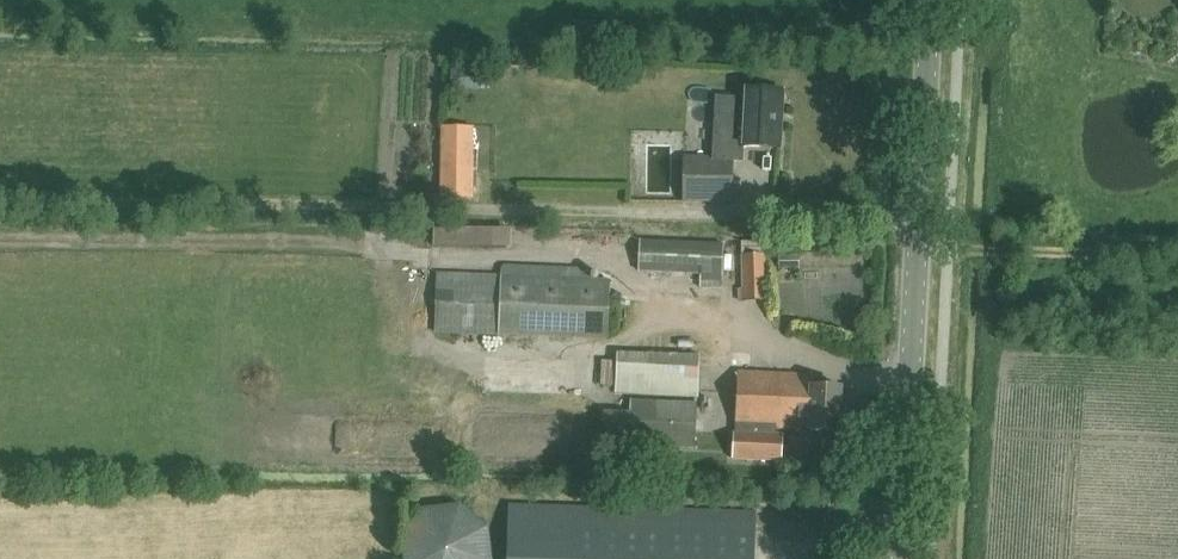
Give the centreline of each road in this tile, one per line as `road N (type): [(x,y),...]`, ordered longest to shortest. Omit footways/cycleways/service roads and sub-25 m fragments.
road 1 (secondary): [(901,558),(926,0)]
road 2 (track): [(427,215),(0,211)]
road 3 (track): [(917,239),(1177,258)]

